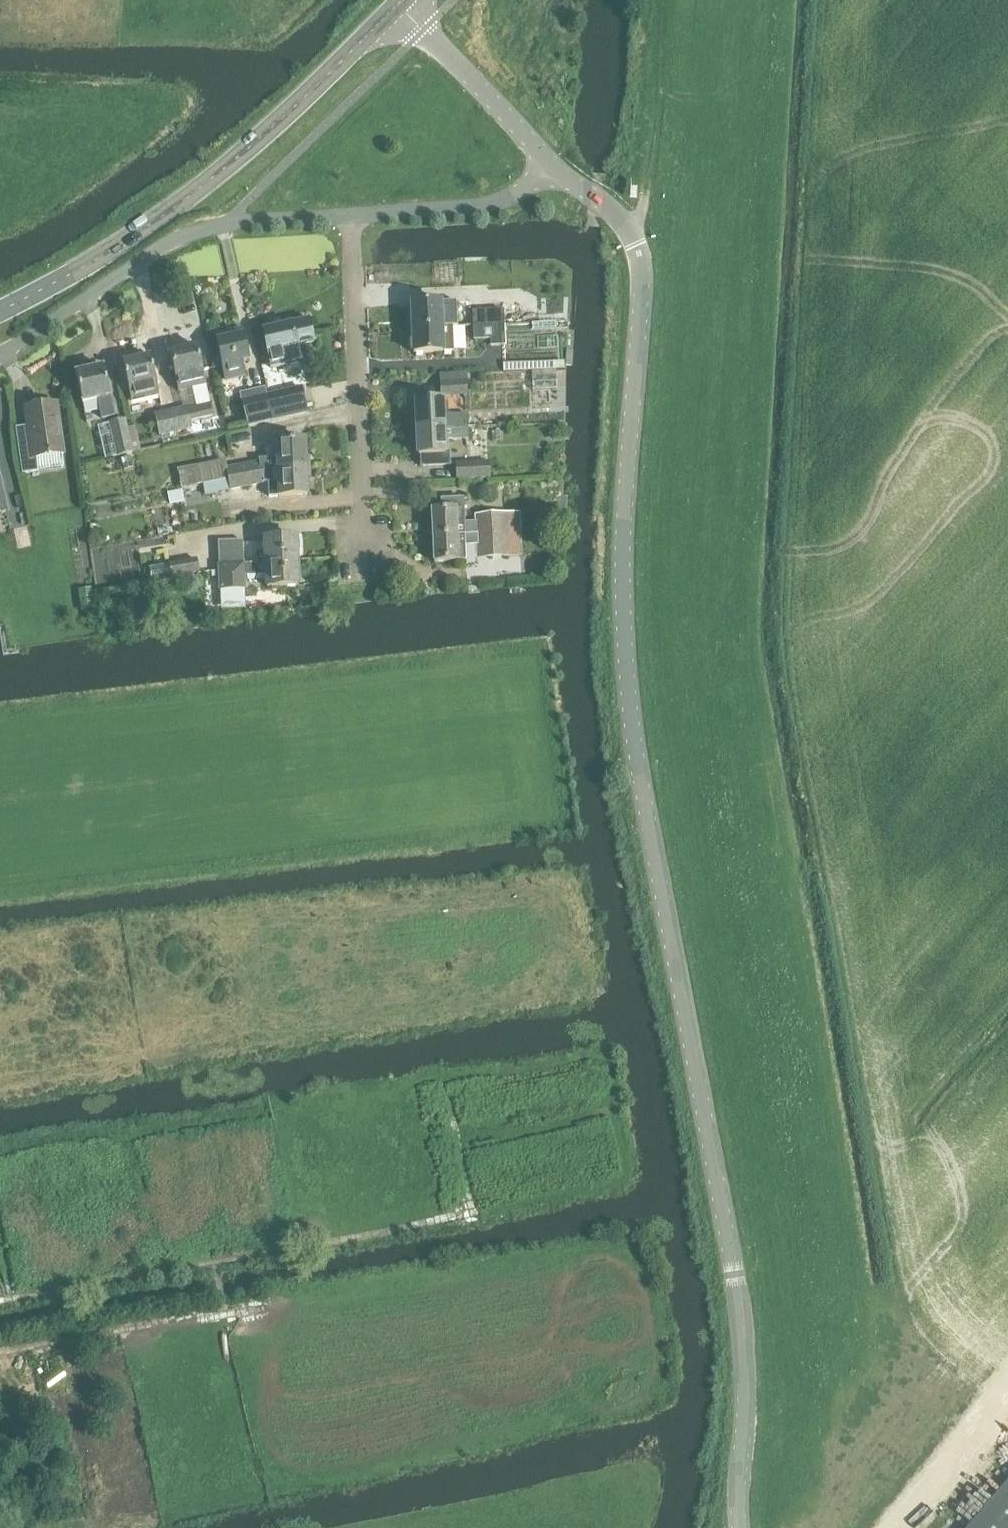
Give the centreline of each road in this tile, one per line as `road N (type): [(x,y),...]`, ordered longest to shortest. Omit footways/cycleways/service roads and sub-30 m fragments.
road 1 (unclassified): [(738,1527),(746,1345),(619,627),(642,280),(631,236),(552,167)]
road 2 (tertiary): [(0,314),(71,279),(191,202),(394,9)]
road 3 (residential): [(0,355),(167,243),(228,222),(350,215)]
road 4 (residential): [(359,562),(350,215)]
road 5 (track): [(662,0),(650,195),(631,236)]
road 6 (unclassified): [(552,167),(394,9)]
road 7 (residential): [(350,215),(503,200),(552,167)]
road 8 (track): [(1007,1379),(882,1527)]

